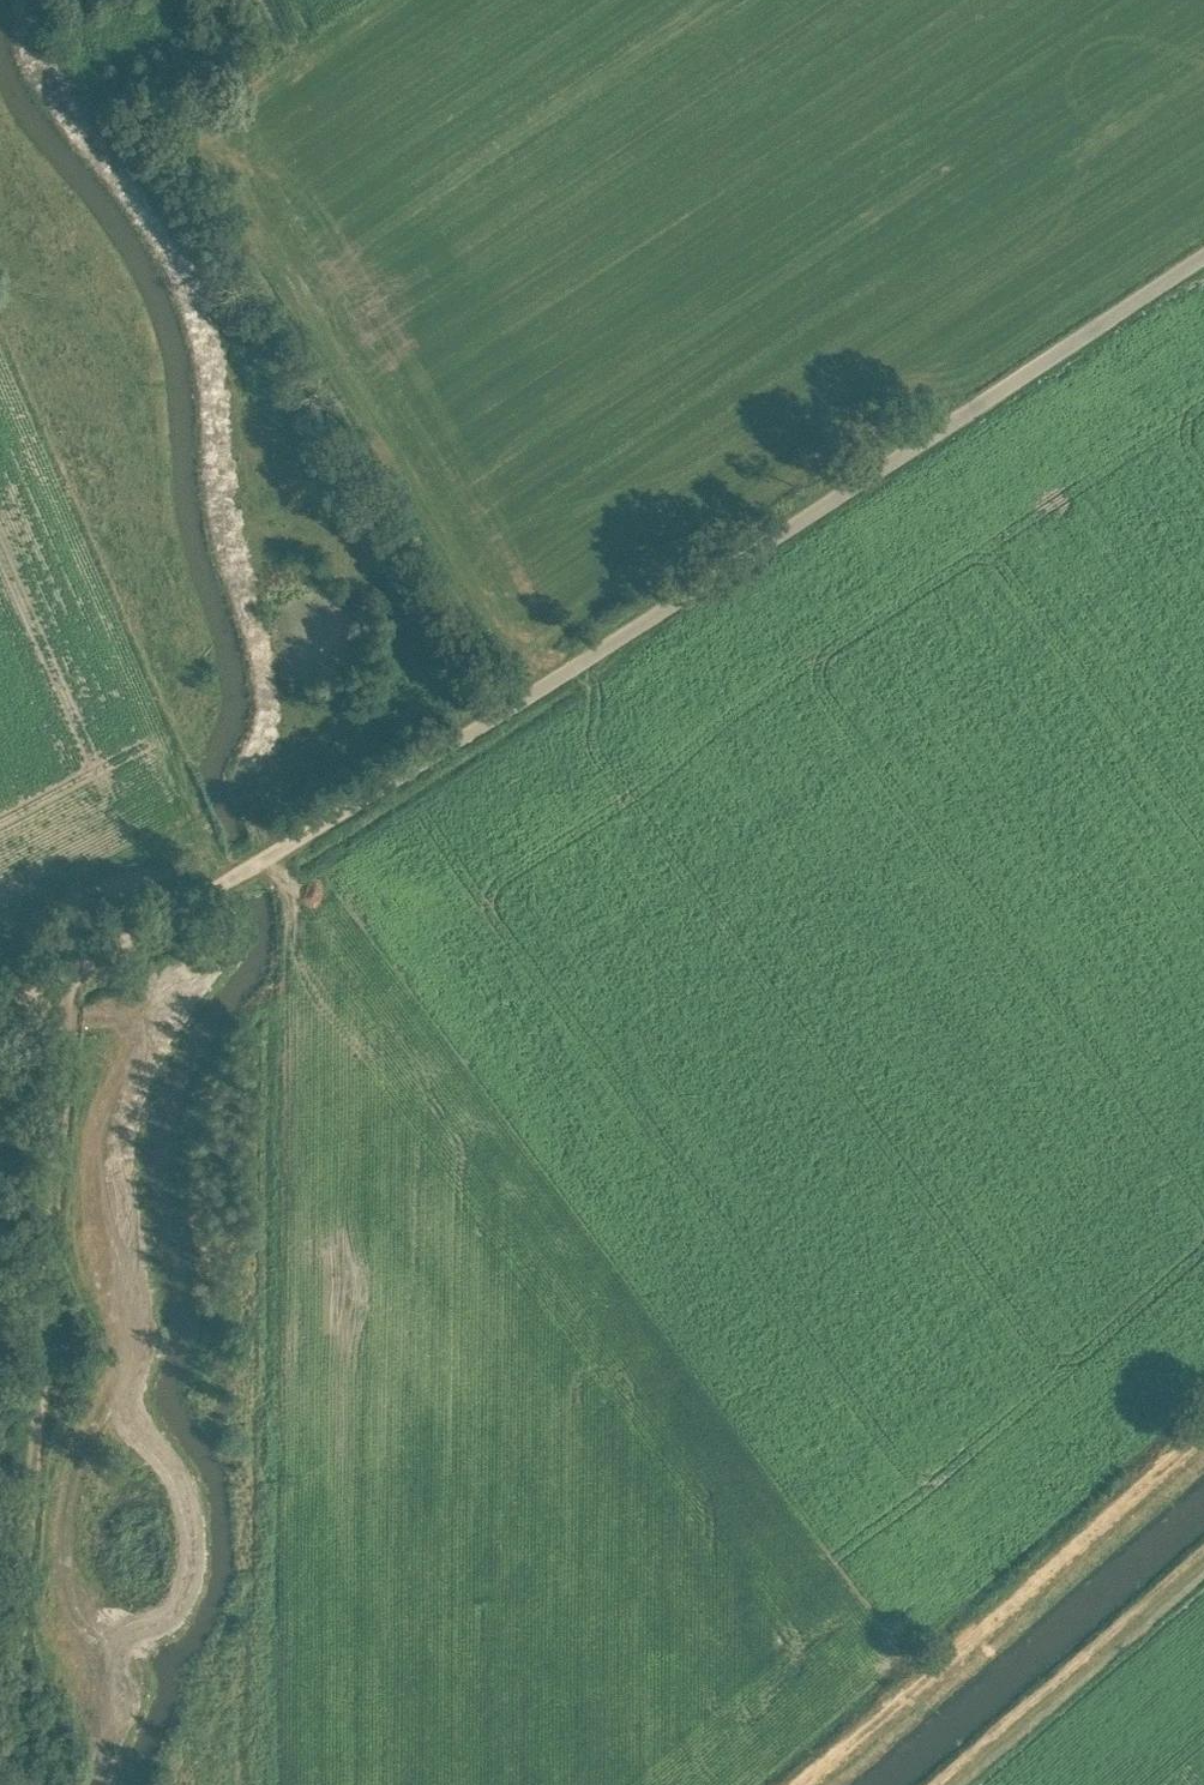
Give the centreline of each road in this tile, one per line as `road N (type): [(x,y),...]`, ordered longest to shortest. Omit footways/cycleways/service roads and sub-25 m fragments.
road 1 (unclassified): [(0,1007),(272,853),(1203,251)]
road 2 (track): [(0,1763),(67,1033),(57,977)]
road 3 (track): [(822,1784),(1203,1448)]
road 4 (track): [(949,1784),(1203,1561)]

